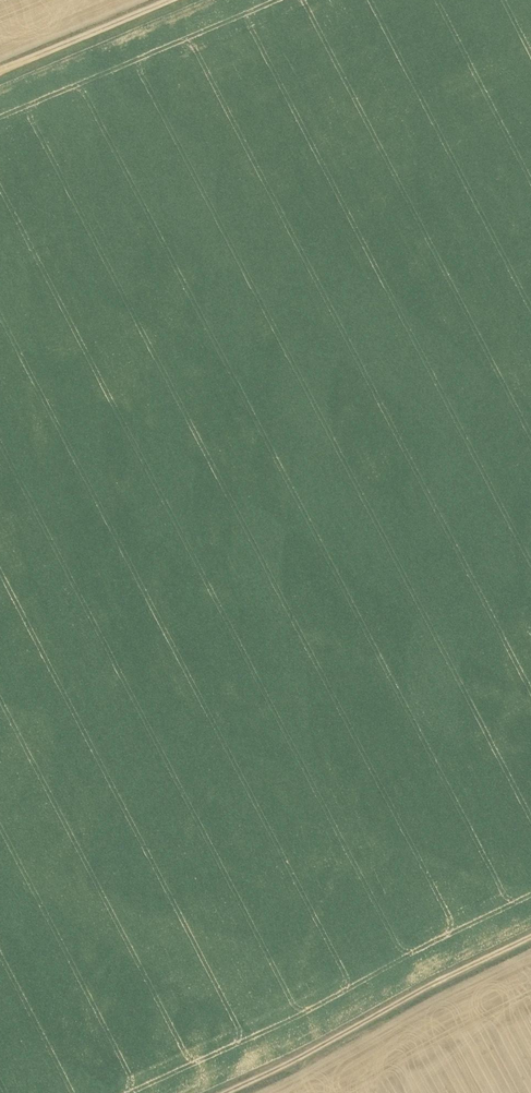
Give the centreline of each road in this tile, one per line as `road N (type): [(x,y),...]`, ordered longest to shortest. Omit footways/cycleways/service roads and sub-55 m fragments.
road 1 (track): [(192,1092),(530,932)]
road 2 (track): [(149,0),(0,62)]

